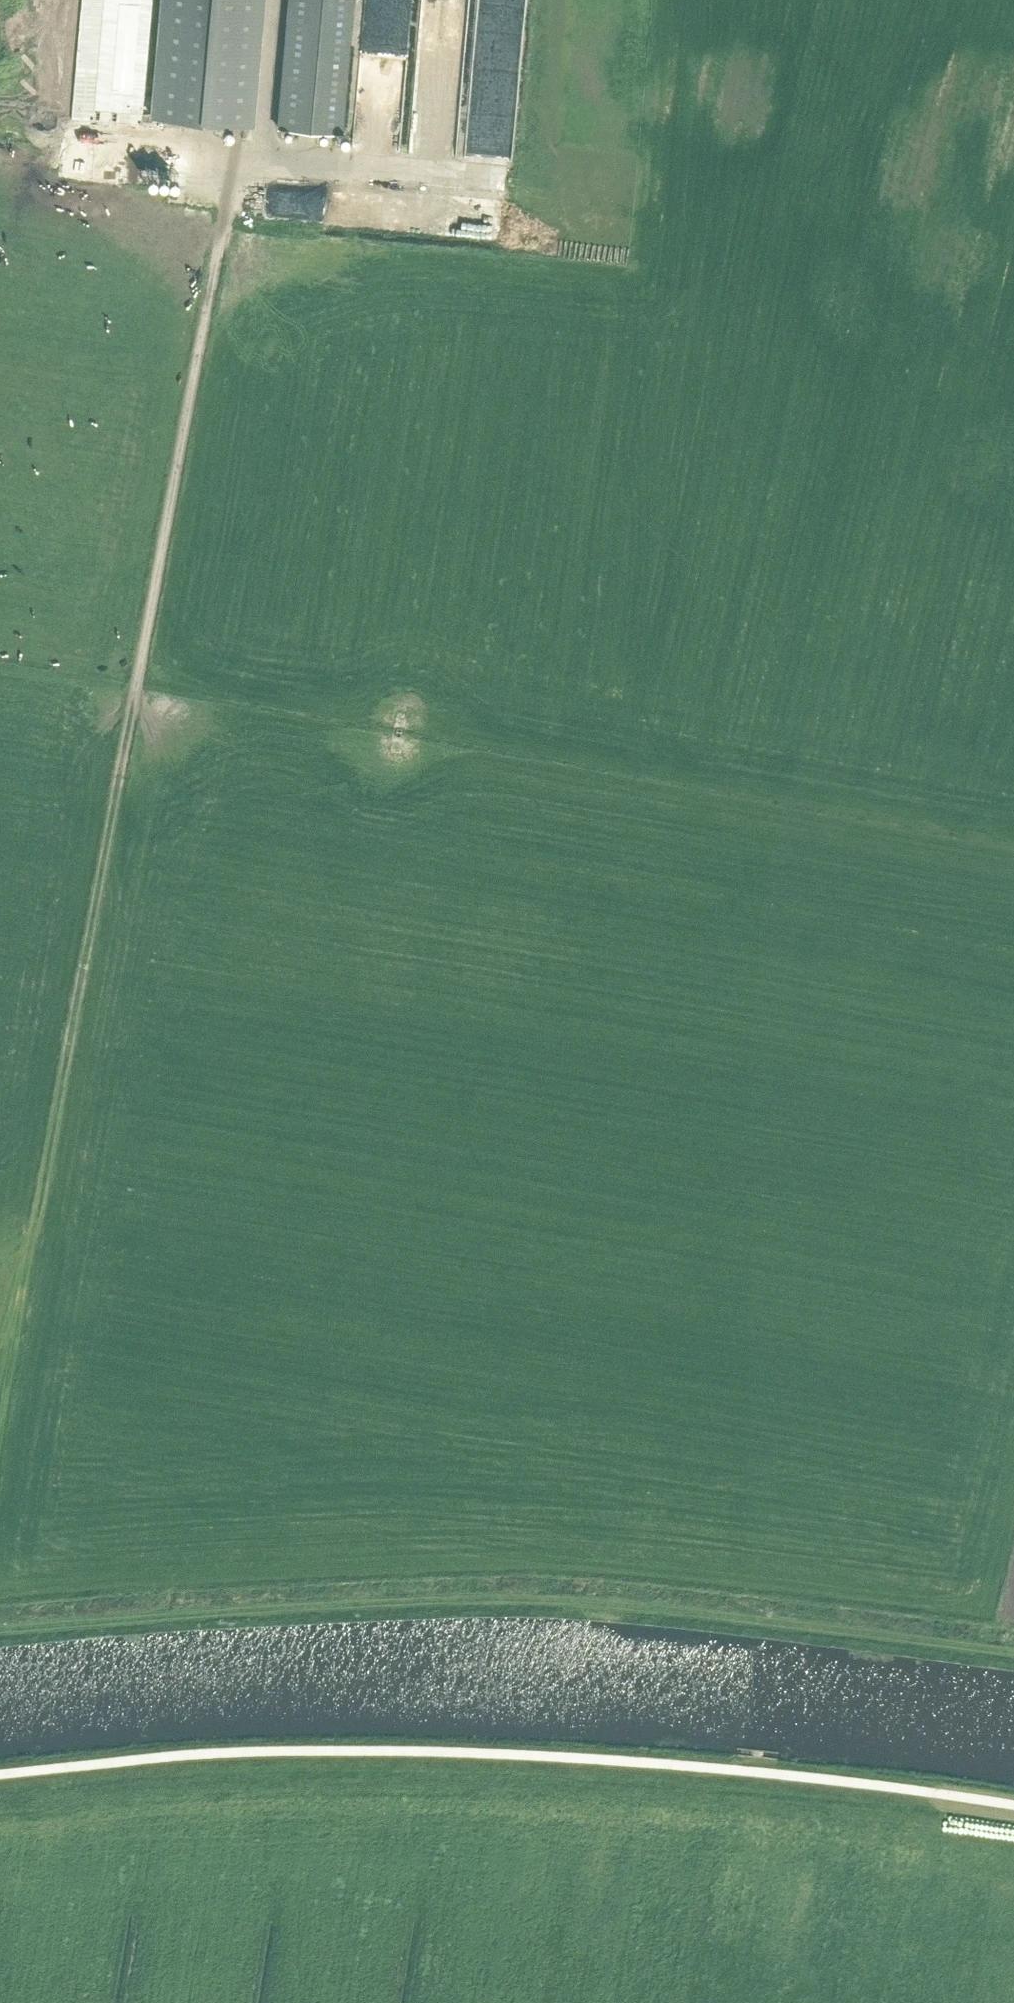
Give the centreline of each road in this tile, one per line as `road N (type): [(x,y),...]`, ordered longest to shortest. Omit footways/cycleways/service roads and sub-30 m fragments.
road 1 (track): [(0,1630),(274,1607),(526,1599),(632,1604),(1013,1651)]

